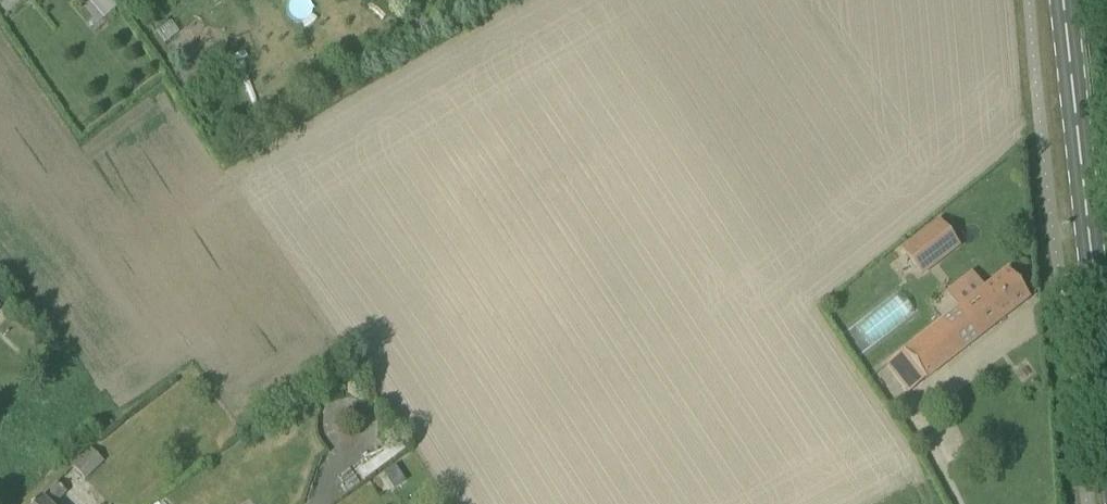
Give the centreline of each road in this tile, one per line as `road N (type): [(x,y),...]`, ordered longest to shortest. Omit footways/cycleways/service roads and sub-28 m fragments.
road 1 (primary): [(1106,388),(1065,0)]

